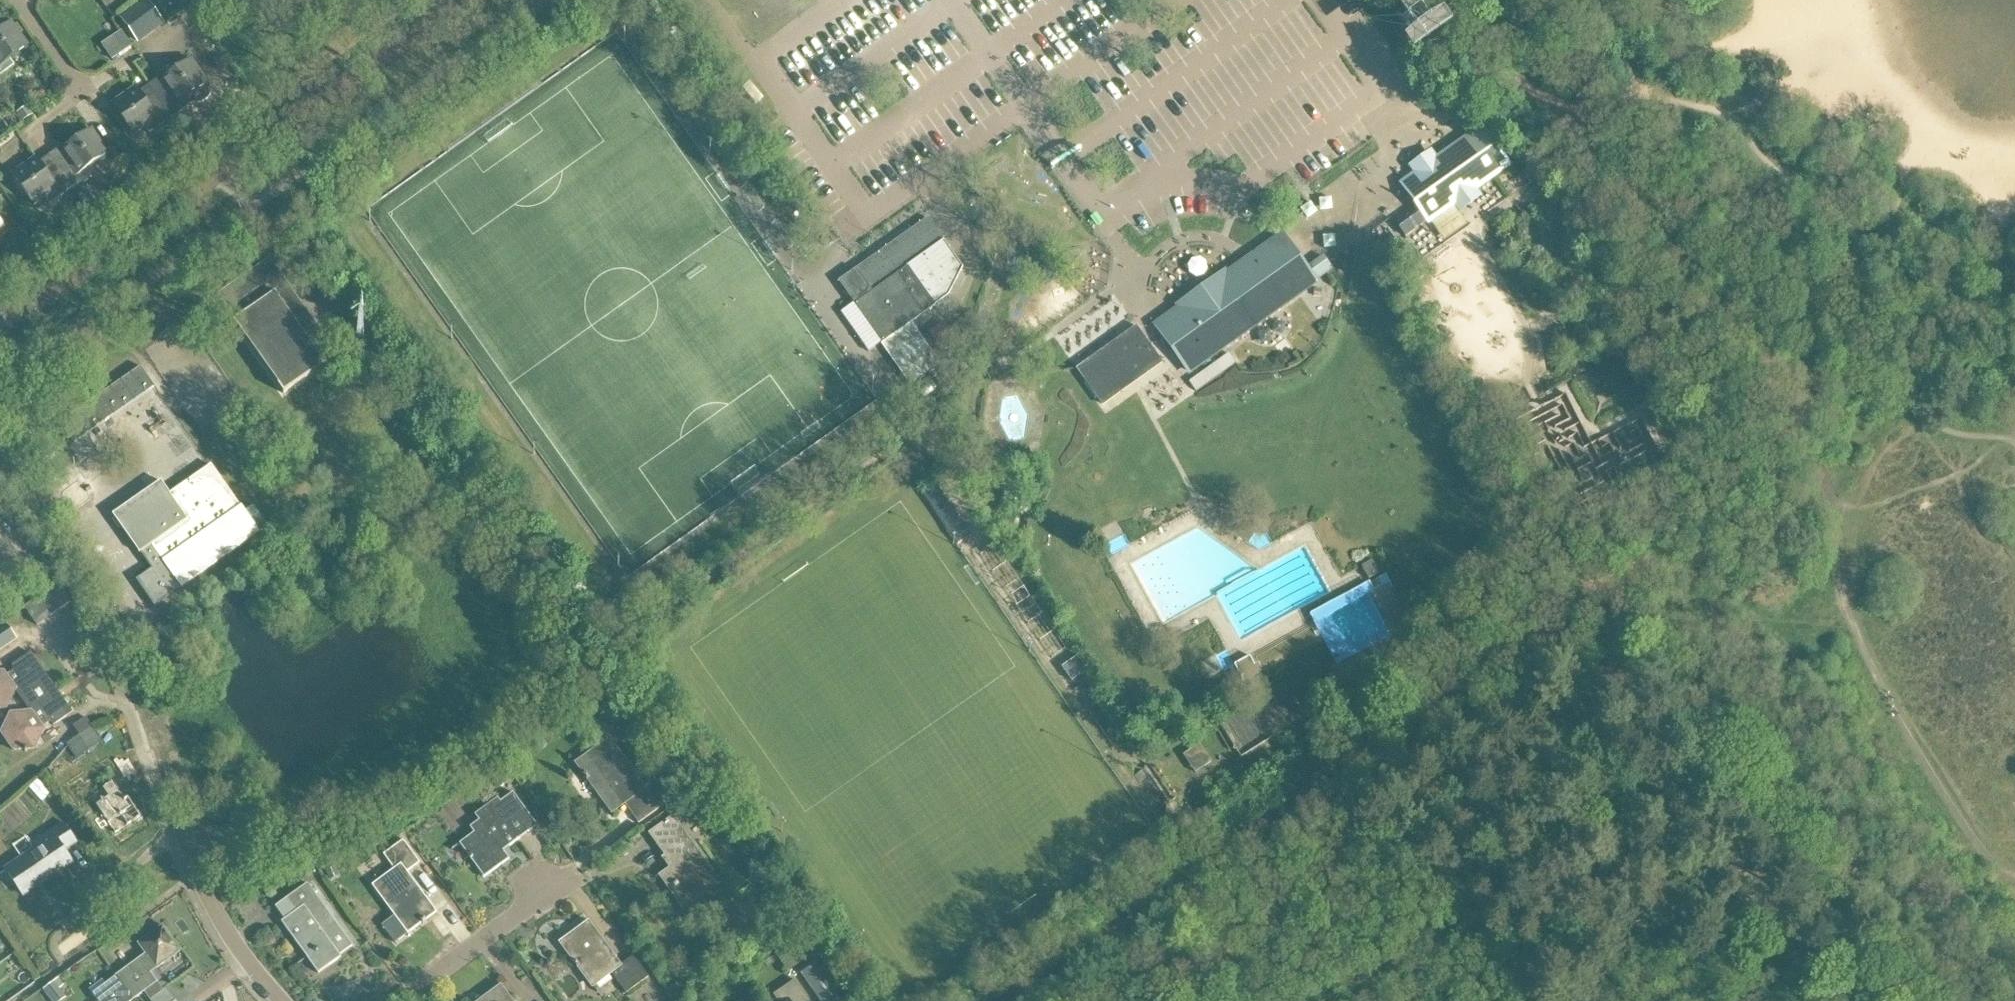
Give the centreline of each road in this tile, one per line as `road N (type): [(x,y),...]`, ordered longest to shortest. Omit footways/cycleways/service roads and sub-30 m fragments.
road 1 (track): [(1643,542),(1522,623),(1324,781),(1017,1000)]
road 2 (tertiary): [(0,324),(467,0)]
road 3 (track): [(1787,412),(1761,467),(1643,542)]
road 4 (unclassified): [(412,1000),(562,882)]

